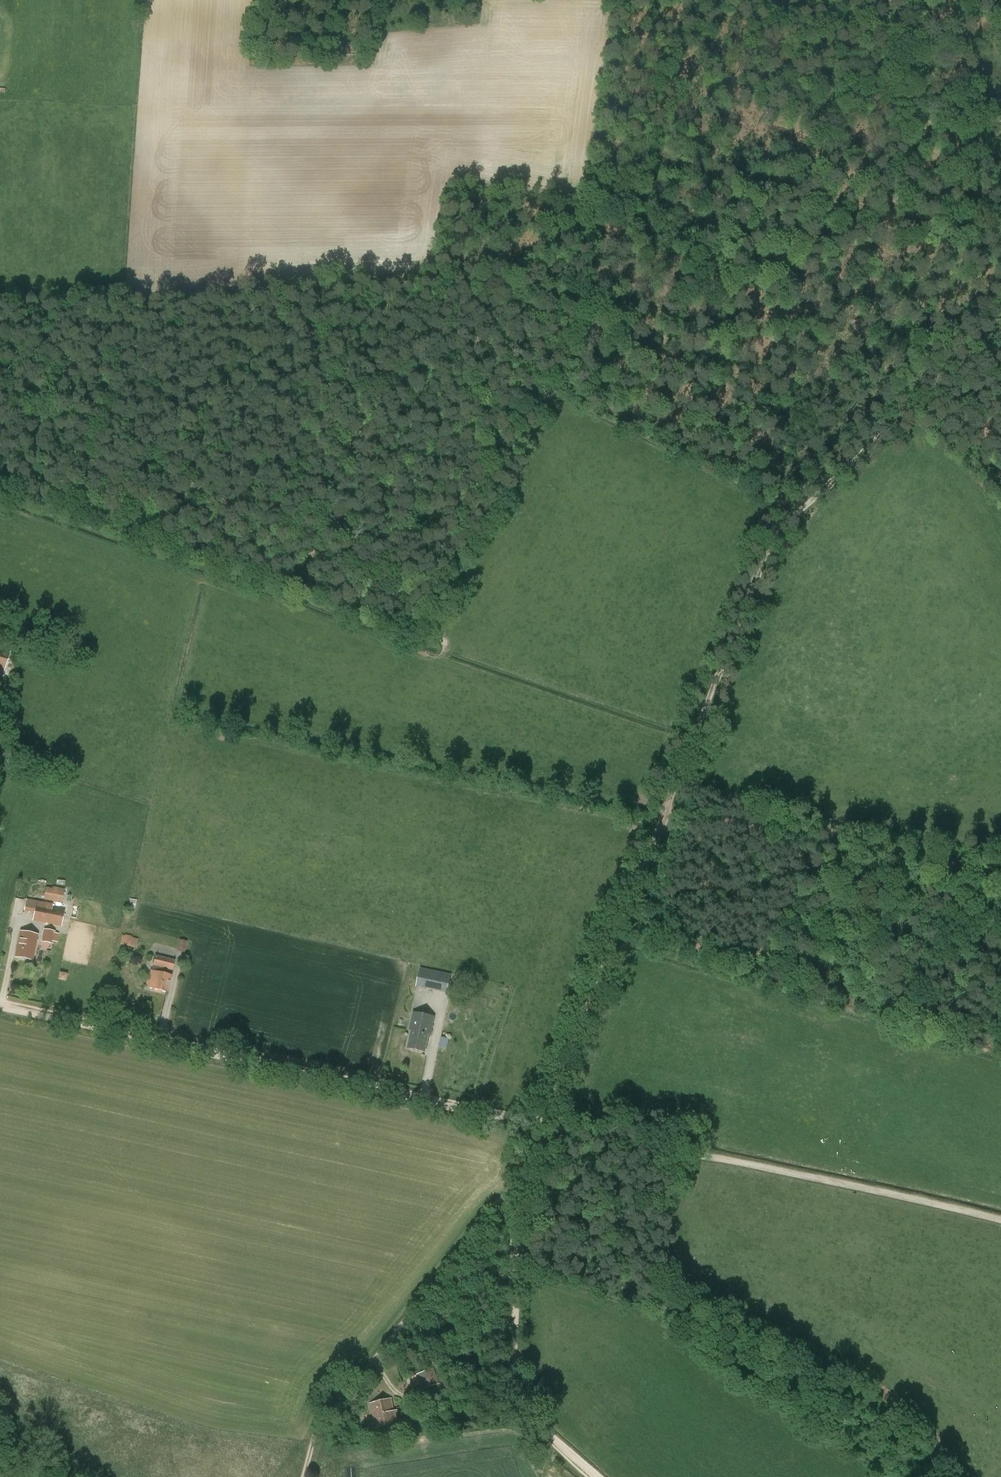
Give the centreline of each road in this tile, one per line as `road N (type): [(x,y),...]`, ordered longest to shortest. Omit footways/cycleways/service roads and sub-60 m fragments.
road 1 (track): [(1000,315),(769,547),(540,1126)]
road 2 (track): [(540,1126),(0,1007)]
road 3 (track): [(1000,1220),(540,1126)]
road 4 (track): [(540,1126),(517,1214),(521,1401),(547,1443),(586,1476)]

